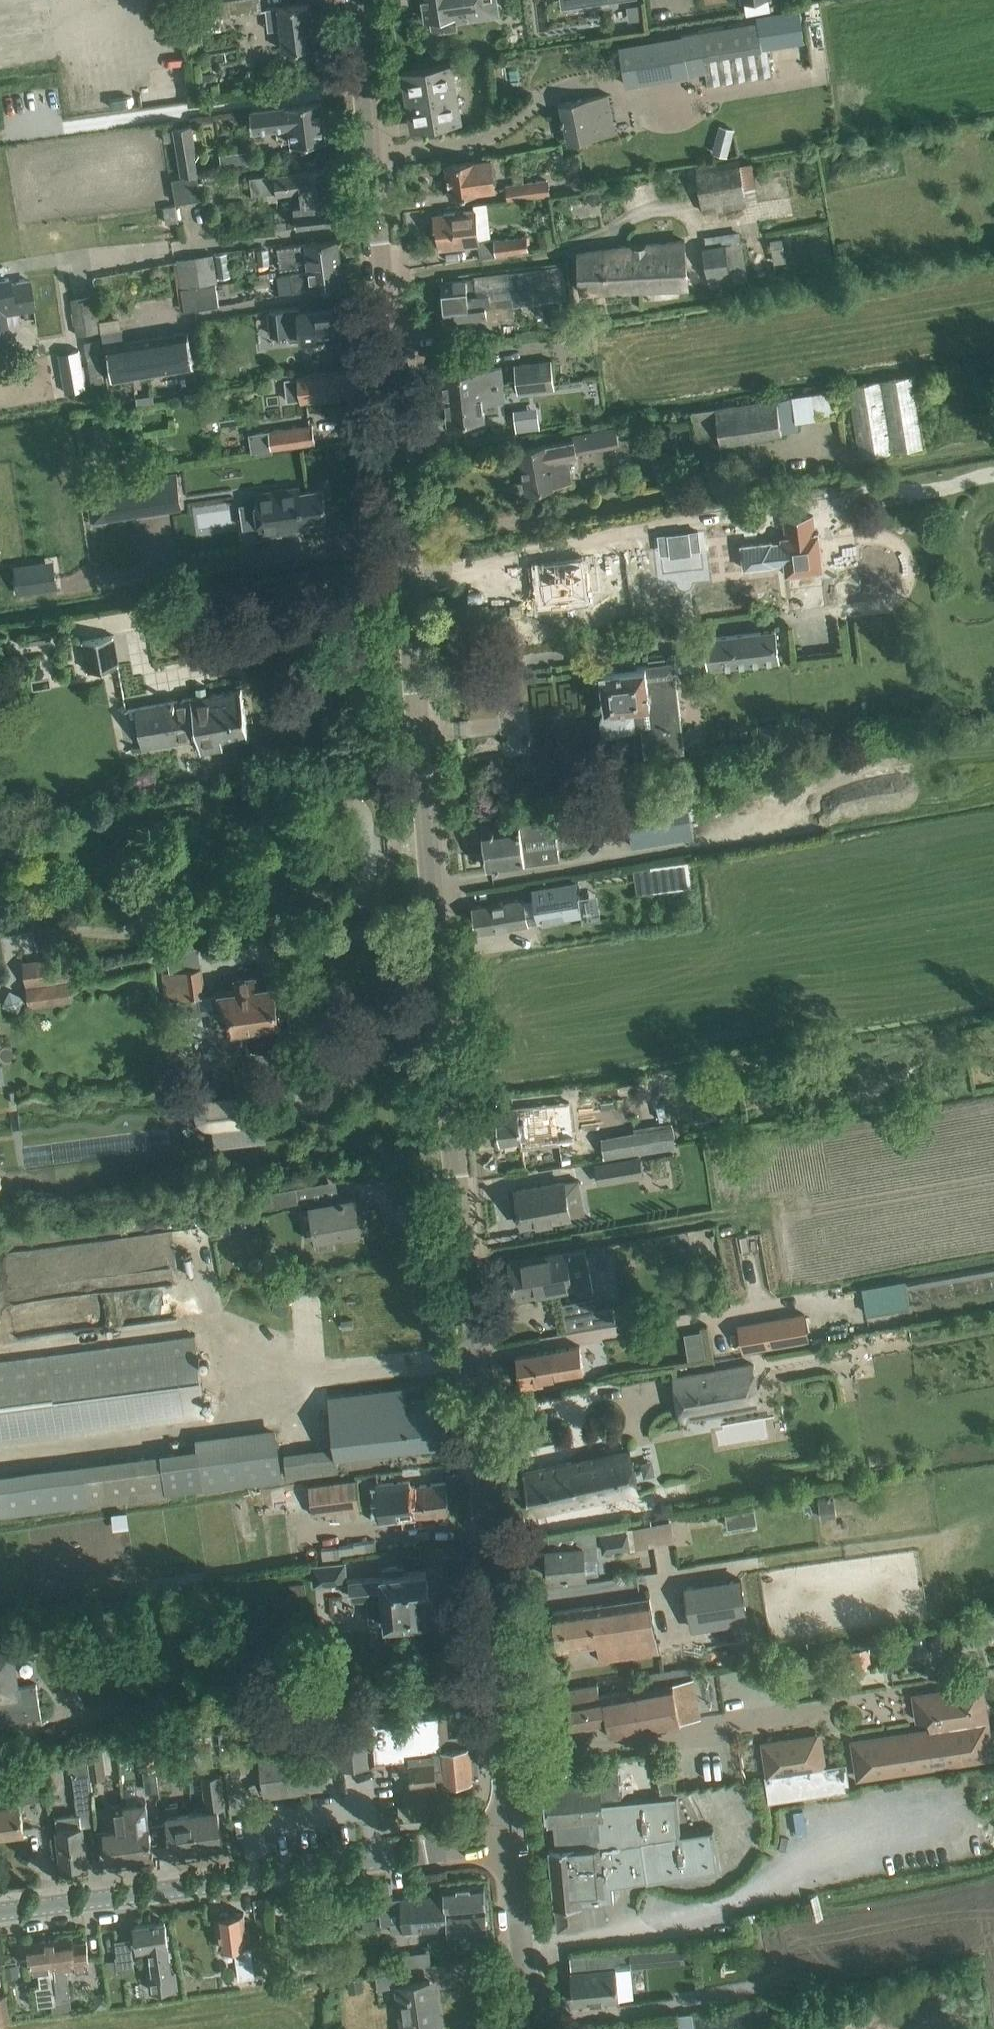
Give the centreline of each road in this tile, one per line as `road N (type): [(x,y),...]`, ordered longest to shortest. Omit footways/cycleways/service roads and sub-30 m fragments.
road 1 (tertiary): [(509,1840),(357,0)]
road 2 (tertiary): [(0,1910),(509,1840)]
road 3 (tertiary): [(528,2028),(509,1840)]

